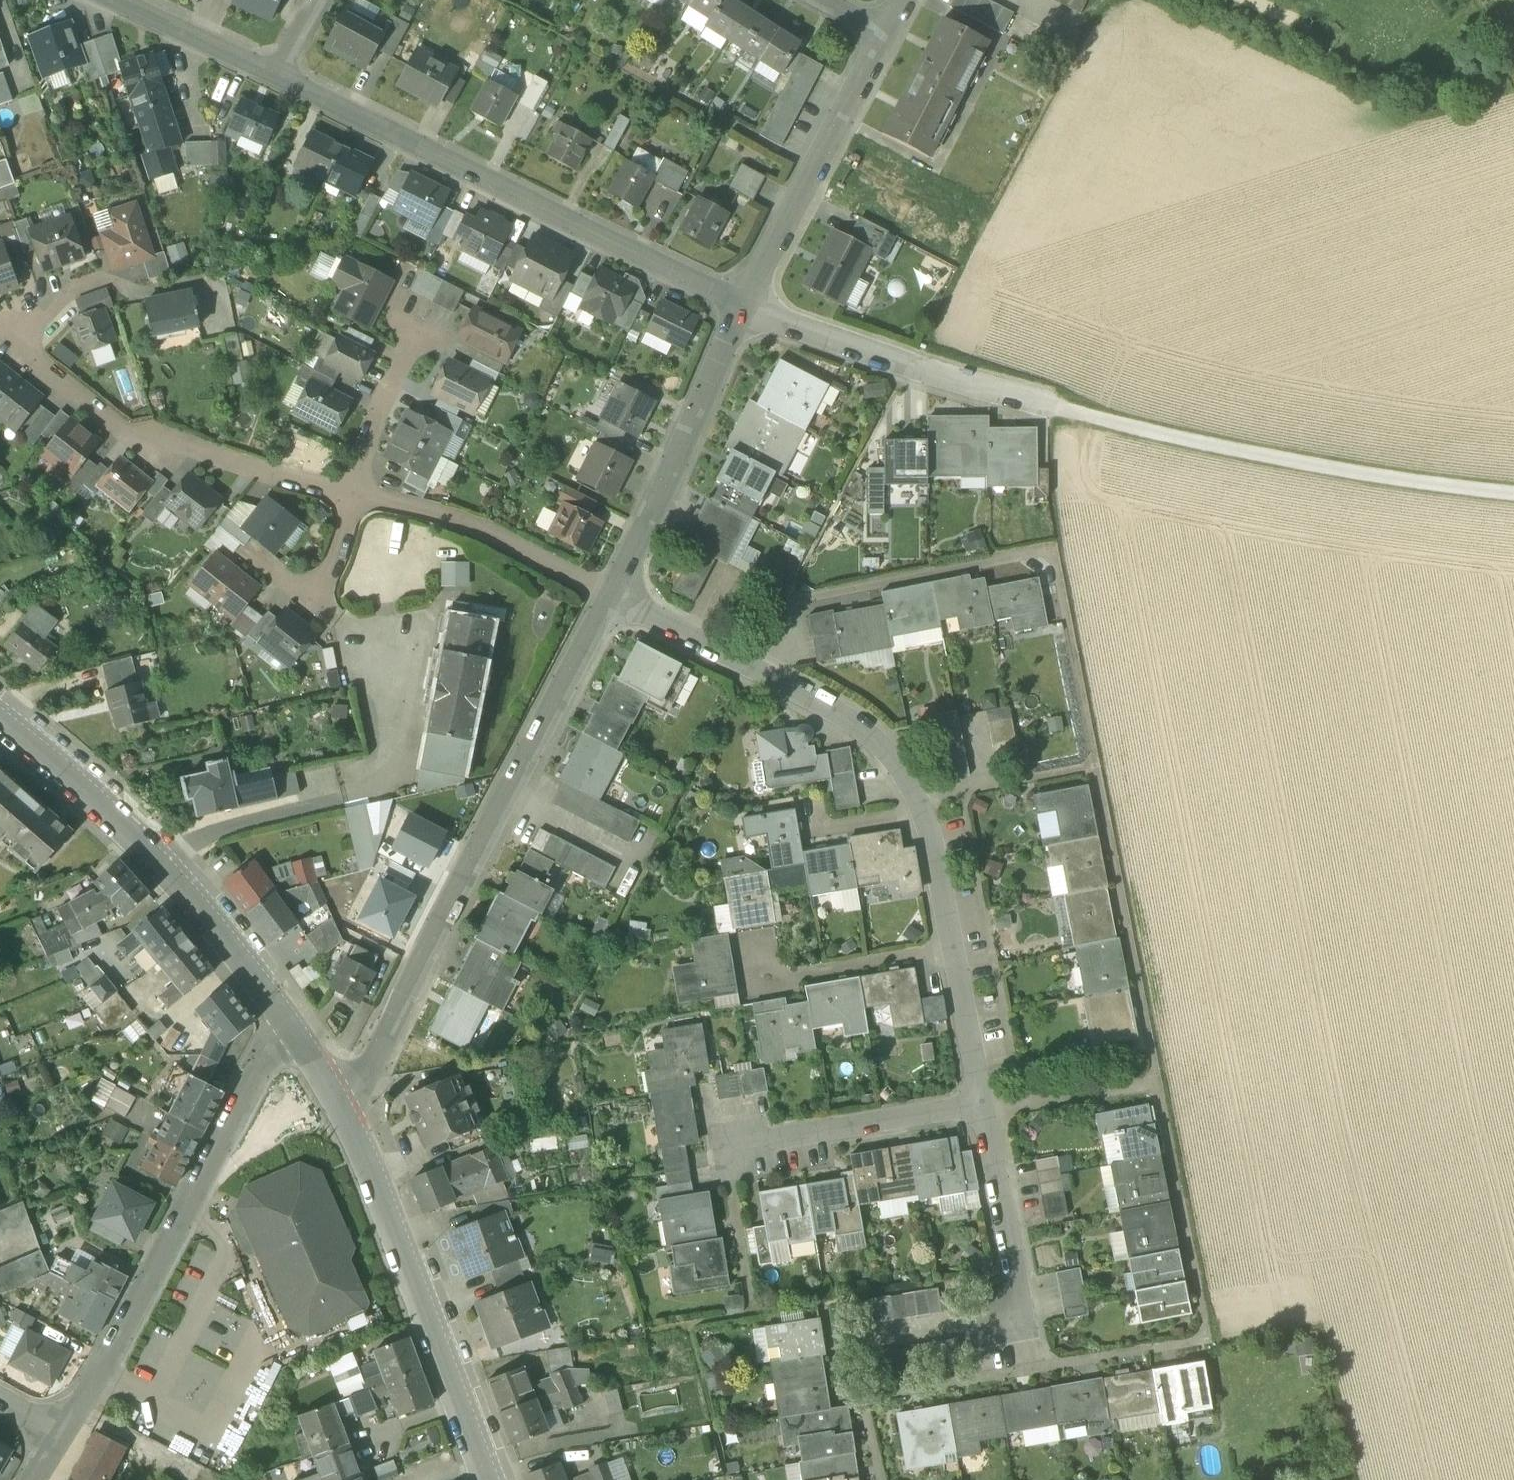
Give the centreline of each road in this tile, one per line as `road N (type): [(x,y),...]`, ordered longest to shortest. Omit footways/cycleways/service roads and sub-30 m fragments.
road 1 (residential): [(342,1107),(373,1065),(614,597)]
road 2 (residential): [(745,307),(277,75)]
road 3 (residential): [(289,1026),(63,1437)]
road 4 (residential): [(355,497),(125,434),(13,344),(80,290)]
road 5 (secondary): [(289,1026),(160,860),(0,722)]
road 6 (secondary): [(487,1479),(373,1169),(342,1107)]
road 7 (residential): [(614,597),(852,723),(908,776),(923,806)]
road 8 (residential): [(1057,411),(745,307)]
road 9 (residential): [(614,597),(745,307)]
road 10 (residential): [(745,307),(886,33)]
road 11 (residential): [(614,597),(472,527),(355,497)]
road 12 (residential): [(982,1103),(732,1145)]
road 13 (residential): [(982,1103),(1025,1315)]
road 14 (residential): [(952,948),(755,982)]
road 15 (residential): [(355,497),(320,606),(258,566)]
road 16 (residential): [(277,75),(110,0)]
road 17 (residential): [(355,497),(374,421),(419,330)]
road 18 (residential): [(952,948),(982,1103)]
road 19 (residential): [(923,806),(952,948)]

